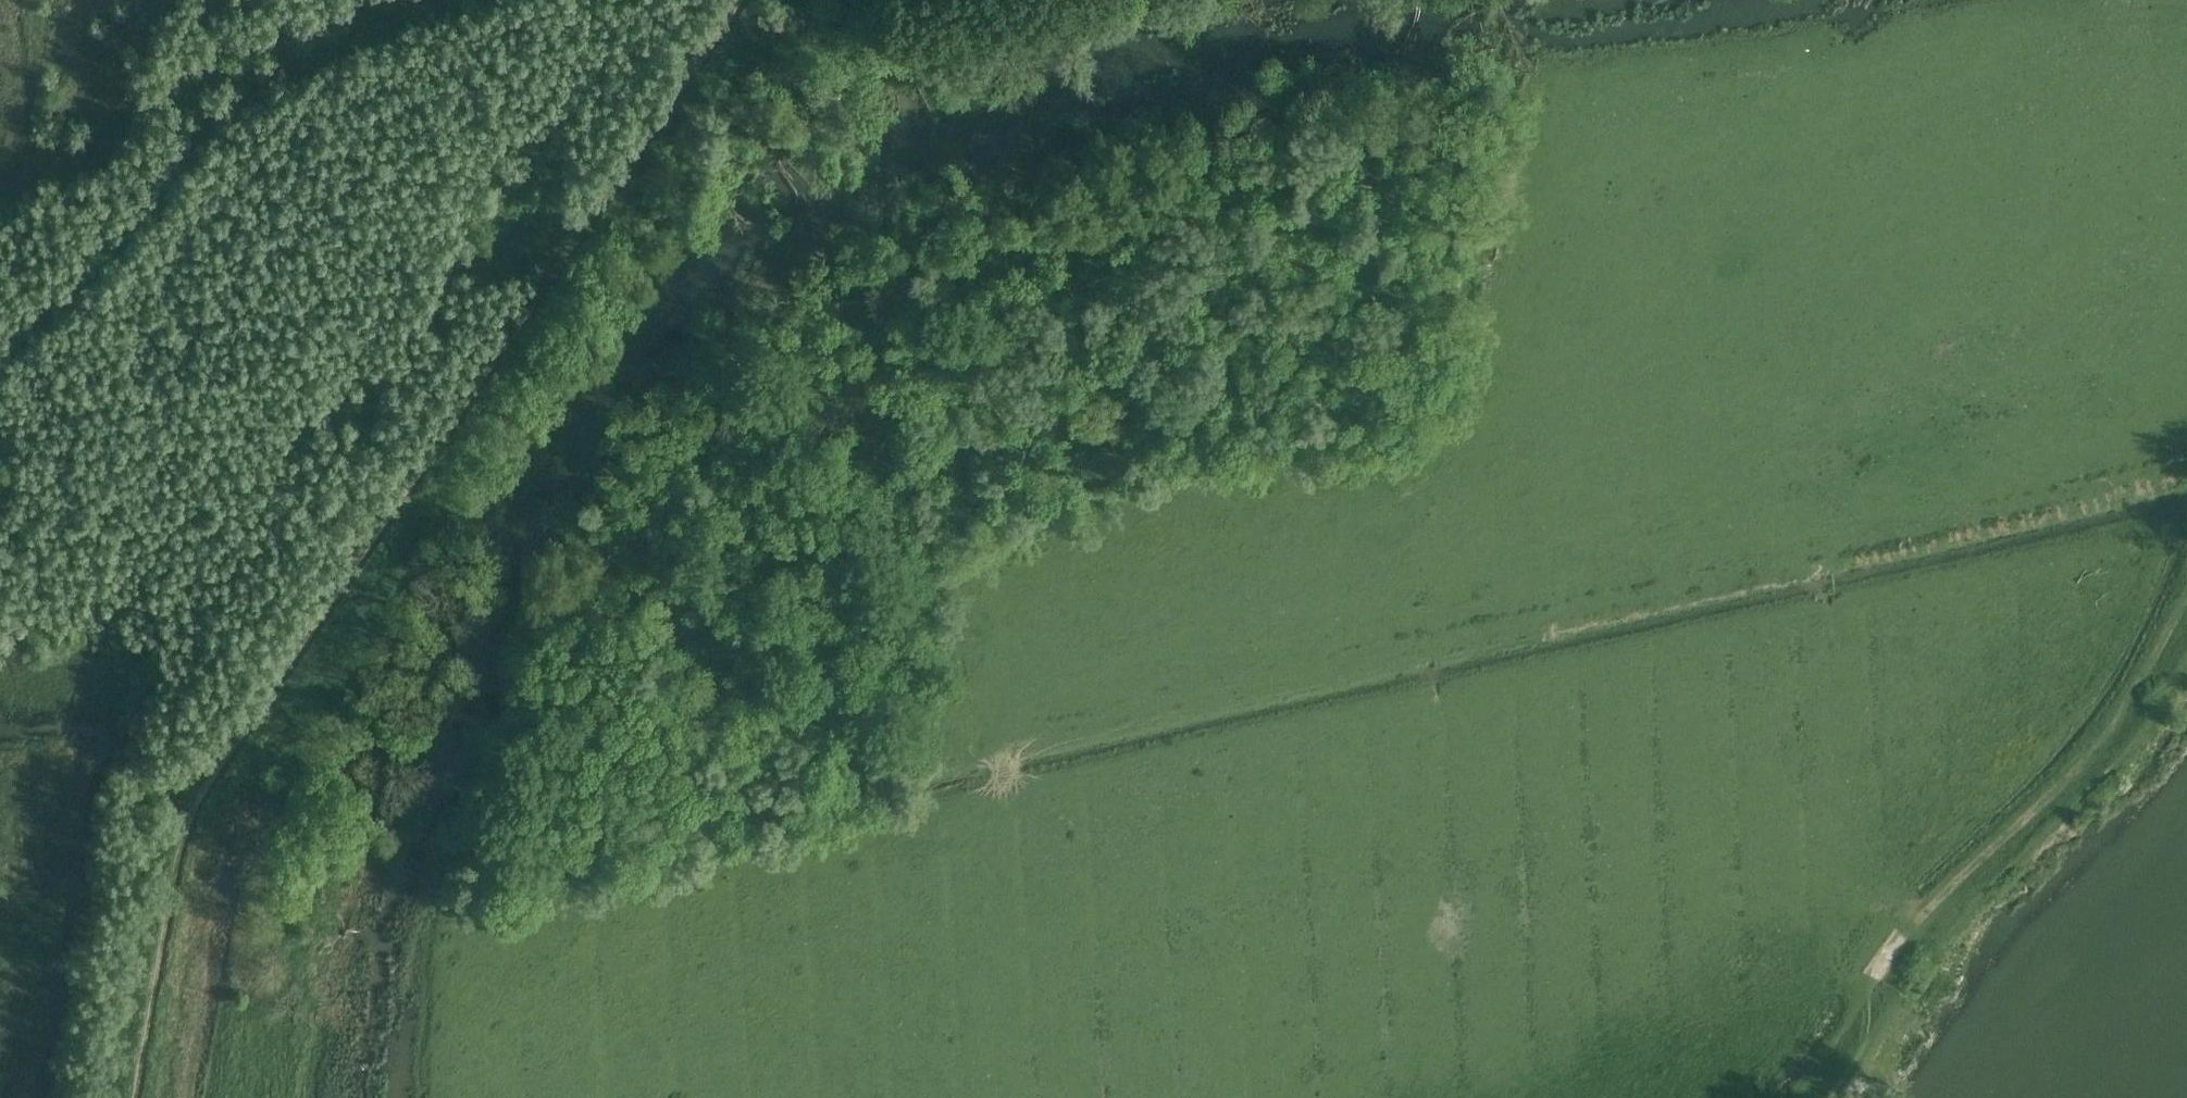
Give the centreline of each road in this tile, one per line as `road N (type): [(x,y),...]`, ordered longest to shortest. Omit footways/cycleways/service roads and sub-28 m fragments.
road 1 (track): [(136,1097),(196,797),(737,0)]
road 2 (track): [(1784,1097),(1912,923),(2103,734),(2186,593)]

